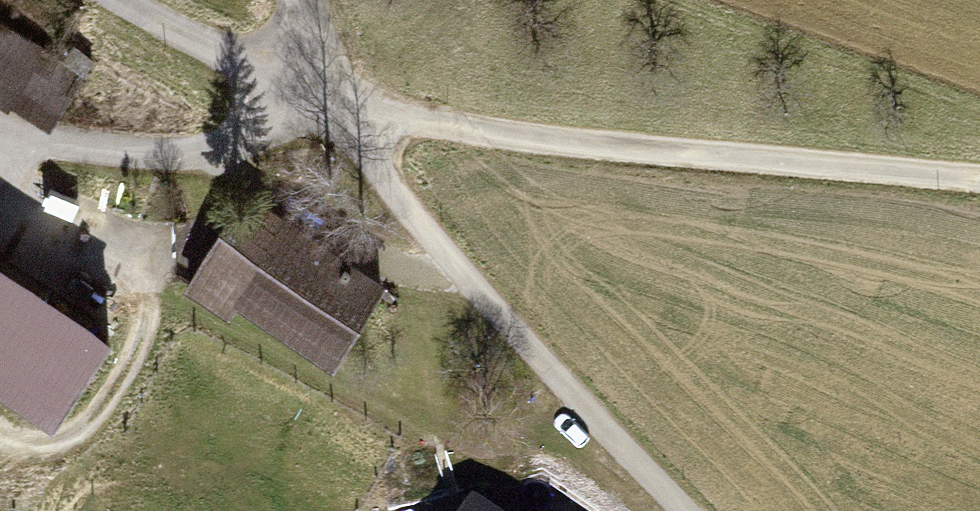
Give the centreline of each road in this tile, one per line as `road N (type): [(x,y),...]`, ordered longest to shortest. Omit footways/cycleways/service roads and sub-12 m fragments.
road 1 (track): [(134,0),(246,60),(356,107),(979,175)]
road 2 (track): [(308,0),(356,107),(567,386),(683,510)]

